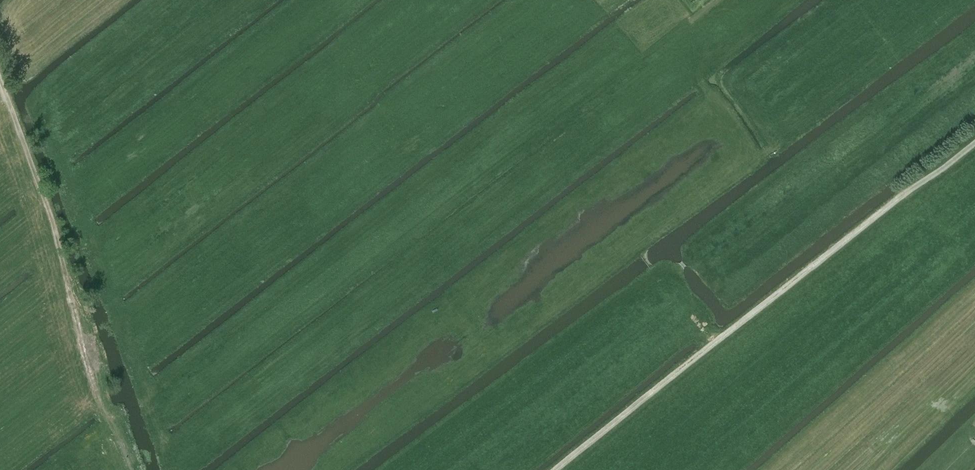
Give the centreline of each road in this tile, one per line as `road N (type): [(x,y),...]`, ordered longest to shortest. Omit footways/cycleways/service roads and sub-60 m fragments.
road 1 (track): [(551,469),(974,145)]
road 2 (track): [(0,83),(53,222),(95,389),(136,469)]

